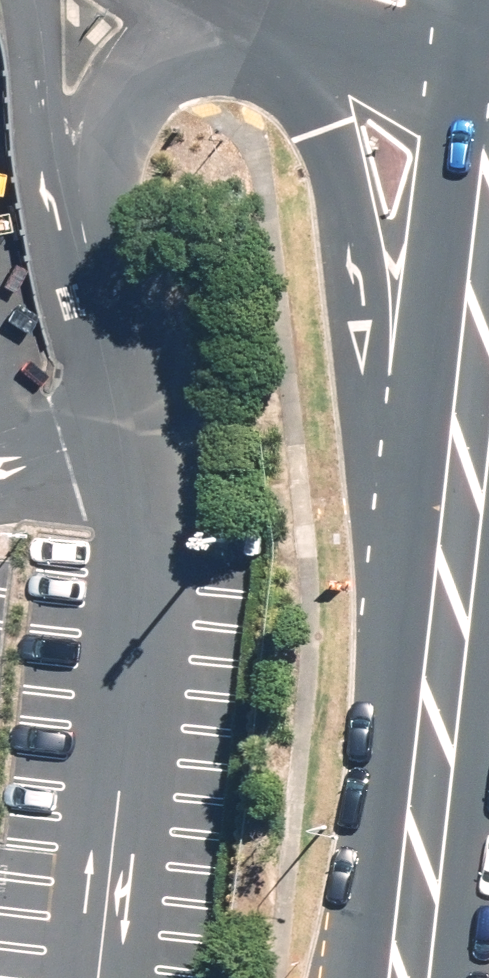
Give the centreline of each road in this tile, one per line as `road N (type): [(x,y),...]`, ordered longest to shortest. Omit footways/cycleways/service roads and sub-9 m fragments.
road 1 (secondary): [(448,618),(335,130),(298,42)]
road 2 (secondary): [(448,618),(404,977)]
road 3 (secondary): [(488,286),(448,618)]

